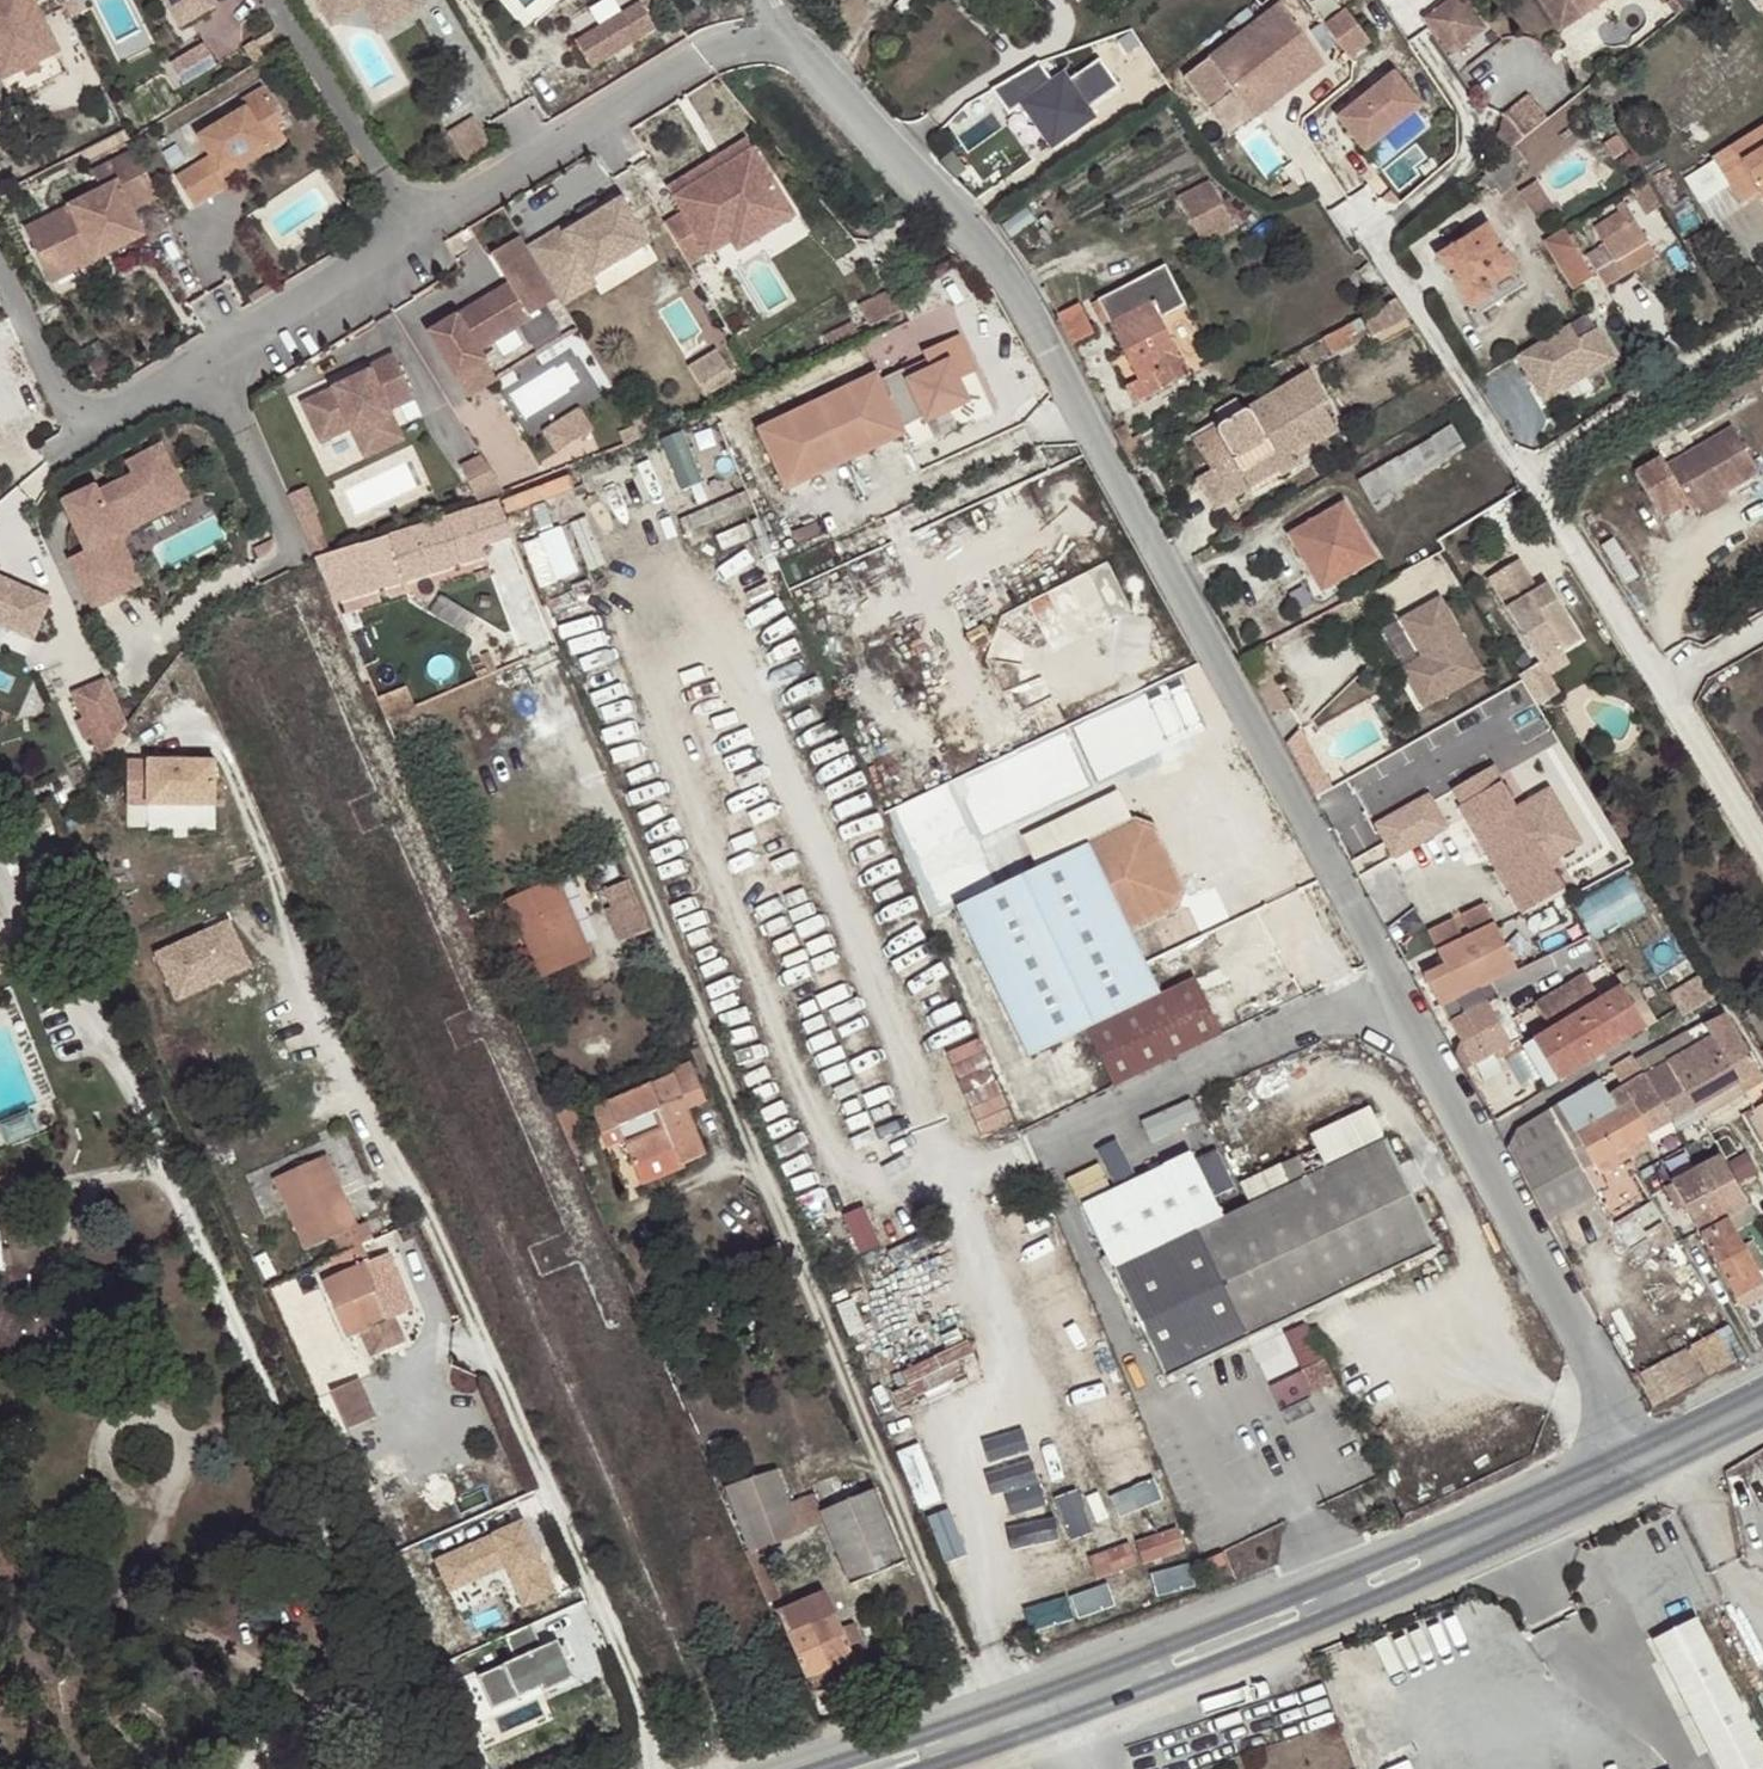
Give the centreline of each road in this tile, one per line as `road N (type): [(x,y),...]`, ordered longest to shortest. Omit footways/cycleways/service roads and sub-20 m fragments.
road 1 (residential): [(795,37),(1008,275),(1642,1459)]
road 2 (residential): [(988,1733),(544,664)]
road 3 (residential): [(674,1768),(278,880)]
road 4 (secondary): [(1642,1459),(1053,1712),(988,1733)]
road 5 (residential): [(1425,51),(1481,141),(1362,236),(1512,471)]
road 6 (unclassified): [(1512,471),(1762,331)]
road 7 (residential): [(1512,471),(1650,689)]
road 8 (residential): [(1650,689),(1762,868)]
road 9 (secondary): [(1762,1400),(1642,1459)]
road 10 (residential): [(1650,689),(1762,631)]
road 11 (secondary): [(988,1733),(873,1768)]

